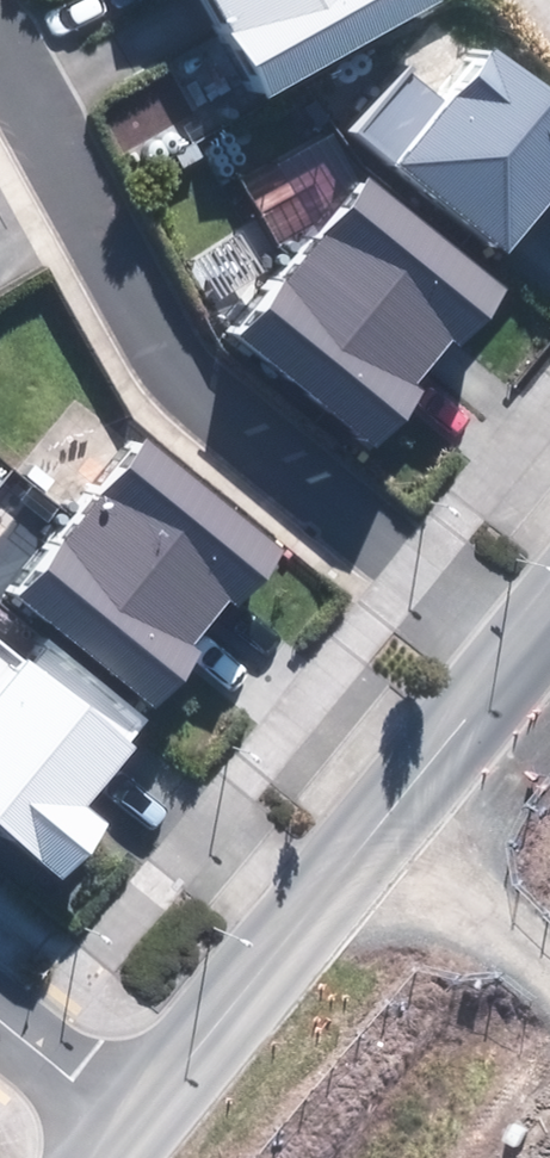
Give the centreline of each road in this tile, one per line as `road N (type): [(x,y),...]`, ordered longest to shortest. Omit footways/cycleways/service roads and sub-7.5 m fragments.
road 1 (residential): [(524,642),(182,378),(103,277),(0,75)]
road 2 (tertiary): [(128,1113),(524,642)]
road 3 (residential): [(128,1113),(0,1009)]

